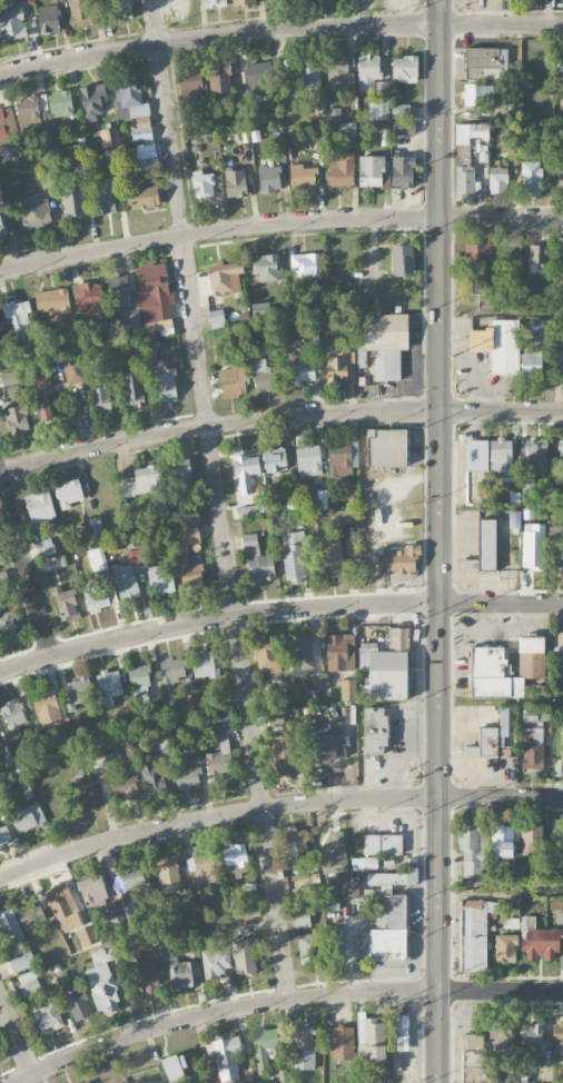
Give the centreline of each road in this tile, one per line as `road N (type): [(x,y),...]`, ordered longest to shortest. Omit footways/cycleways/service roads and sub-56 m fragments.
road 1 (tertiary): [(439,1082),(441,0)]
road 2 (residential): [(289,1000),(151,0)]
road 3 (residential): [(562,799),(378,798),(246,812),(124,836),(0,879)]
road 4 (residential): [(562,603),(280,610),(152,632),(0,673)]
road 5 (residential): [(562,412),(284,417),(140,437),(0,472)]
road 6 (residential): [(562,218),(270,225),(0,273)]
road 7 (residential): [(562,24),(237,33),(0,73)]
road 8 (residential): [(562,990),(289,1000),(130,1036),(17,1082)]
road 9 (residential): [(51,657),(0,480)]

